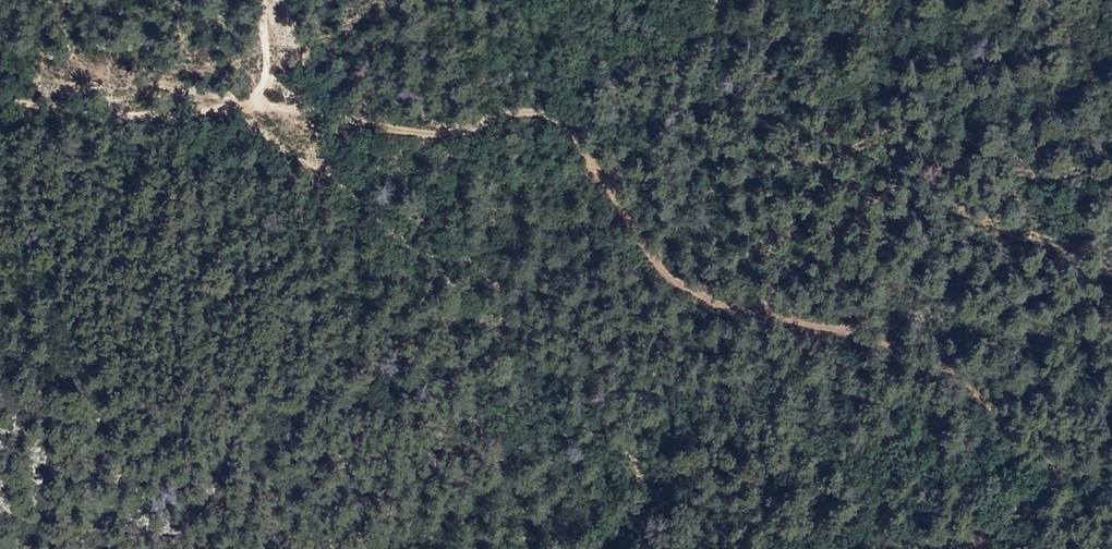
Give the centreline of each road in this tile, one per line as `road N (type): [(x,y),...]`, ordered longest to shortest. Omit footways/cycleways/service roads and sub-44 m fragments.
road 1 (track): [(1111,257),(1061,235),(955,221),(900,197),(728,174),(615,109),(577,101),(552,116)]
road 2 (track): [(552,116),(507,114),(462,130),(415,132),(244,103)]
road 3 (track): [(244,103),(55,110),(0,97)]

